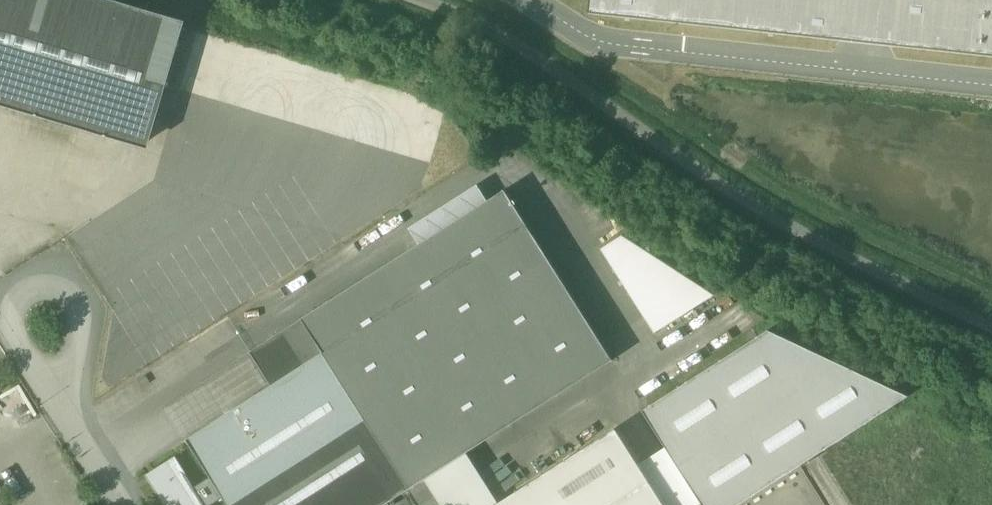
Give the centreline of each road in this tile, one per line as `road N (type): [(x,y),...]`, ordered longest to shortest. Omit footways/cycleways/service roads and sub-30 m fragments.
road 1 (unclassified): [(991,317),(827,240),(708,173),(490,24),(422,0)]
road 2 (residential): [(61,402),(74,313),(67,291),(49,277),(27,282),(18,300),(28,353)]
road 3 (residential): [(126,504),(61,402)]

